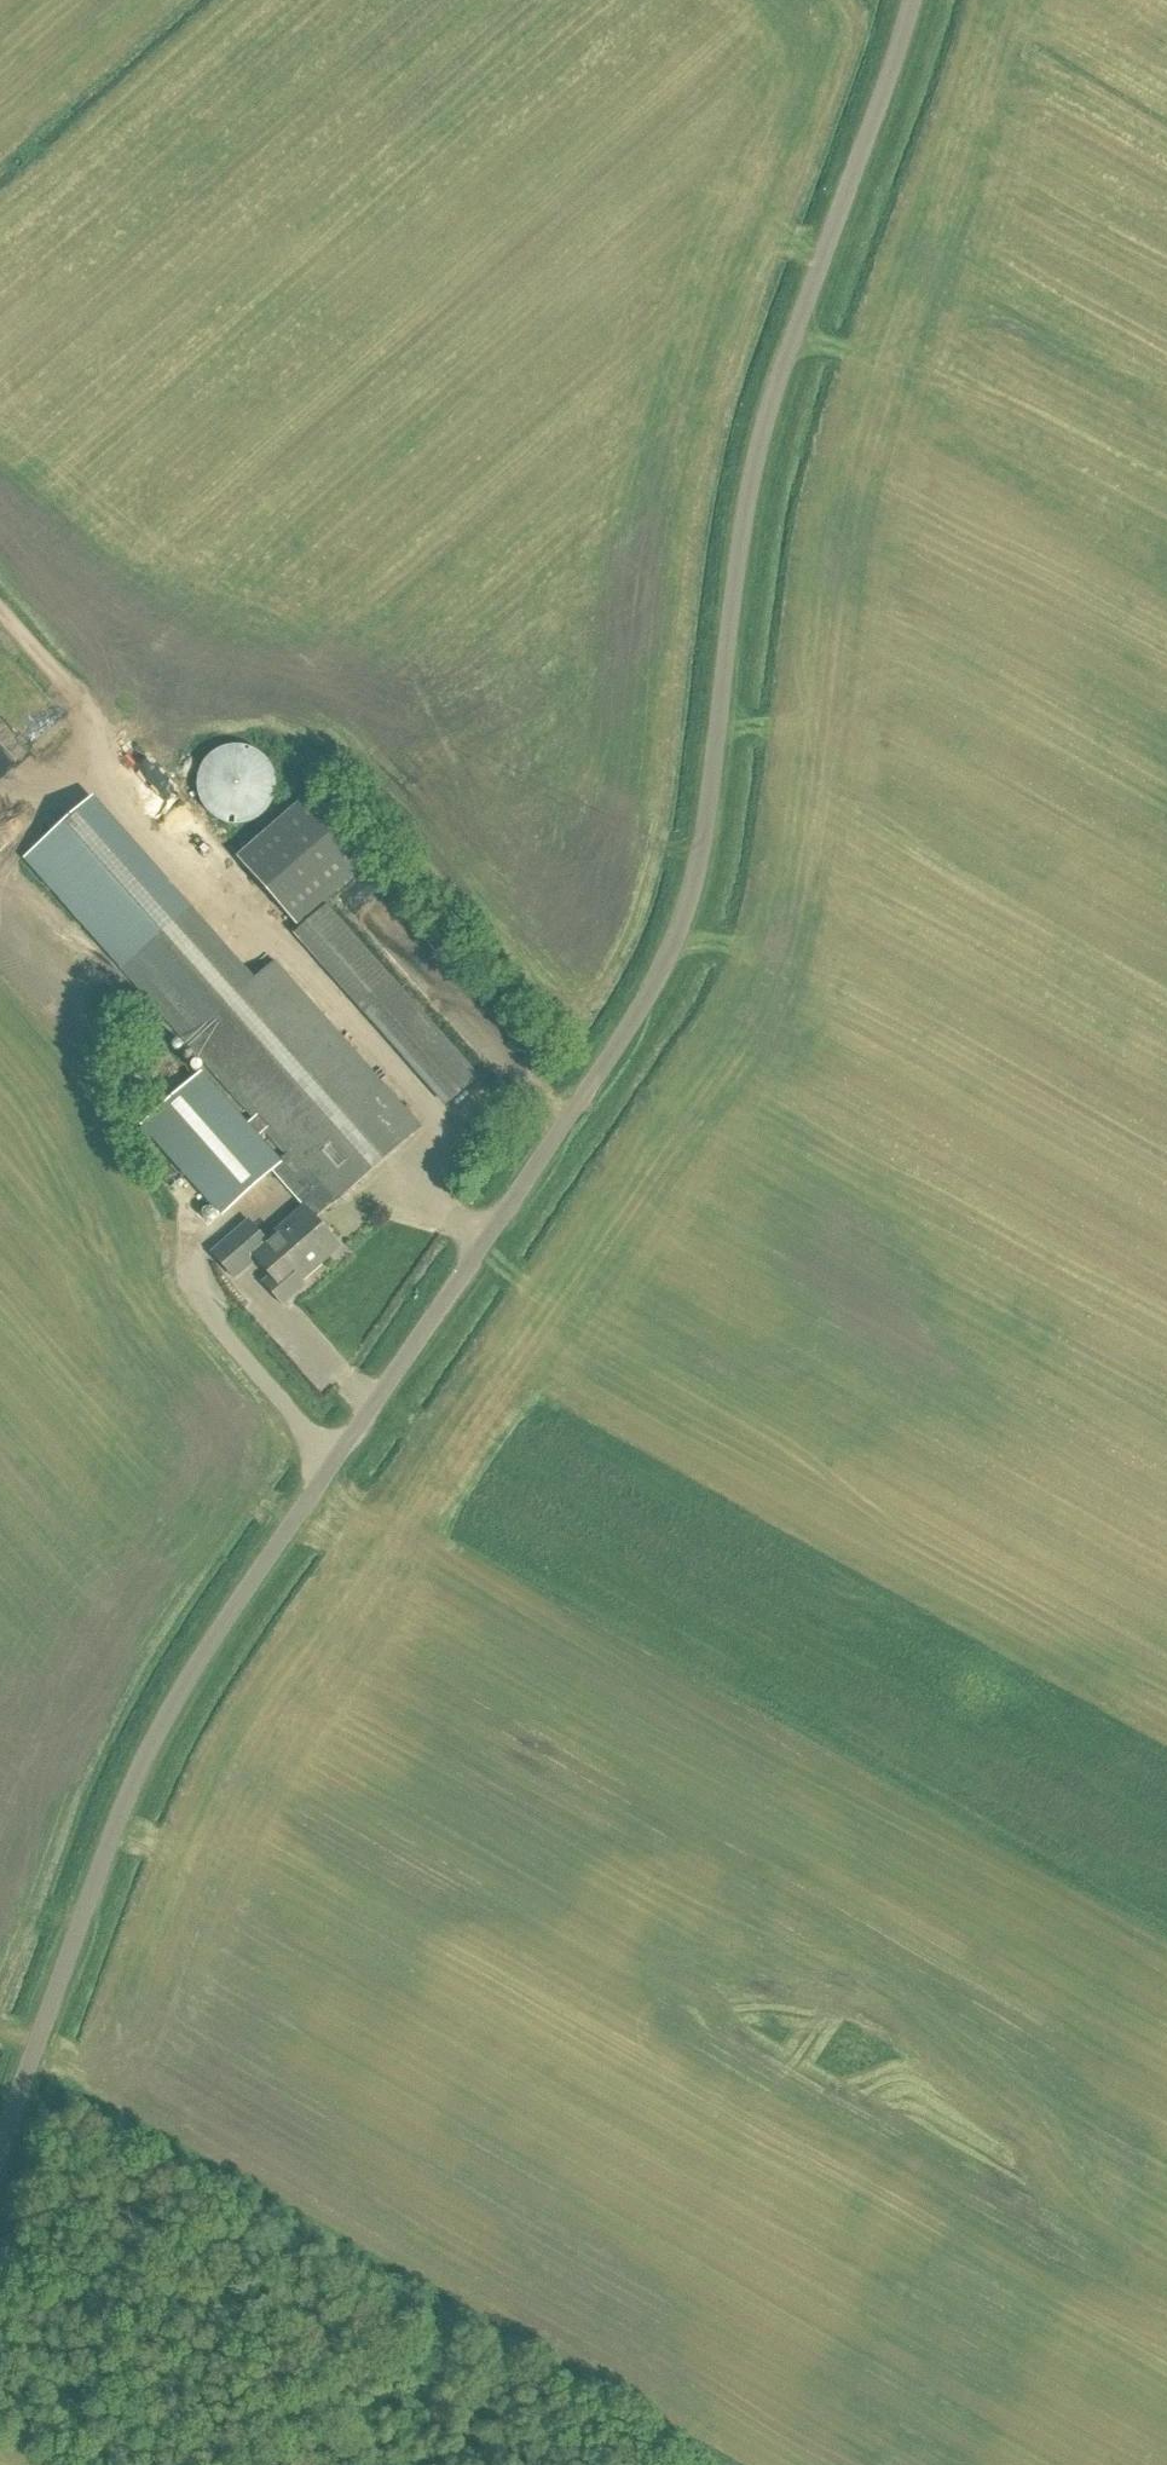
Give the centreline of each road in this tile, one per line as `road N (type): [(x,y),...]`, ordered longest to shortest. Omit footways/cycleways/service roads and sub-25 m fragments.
road 1 (unclassified): [(0,2142),(126,1801),(185,1684),(643,1005),(671,949),(712,798),(750,481),(914,0)]

